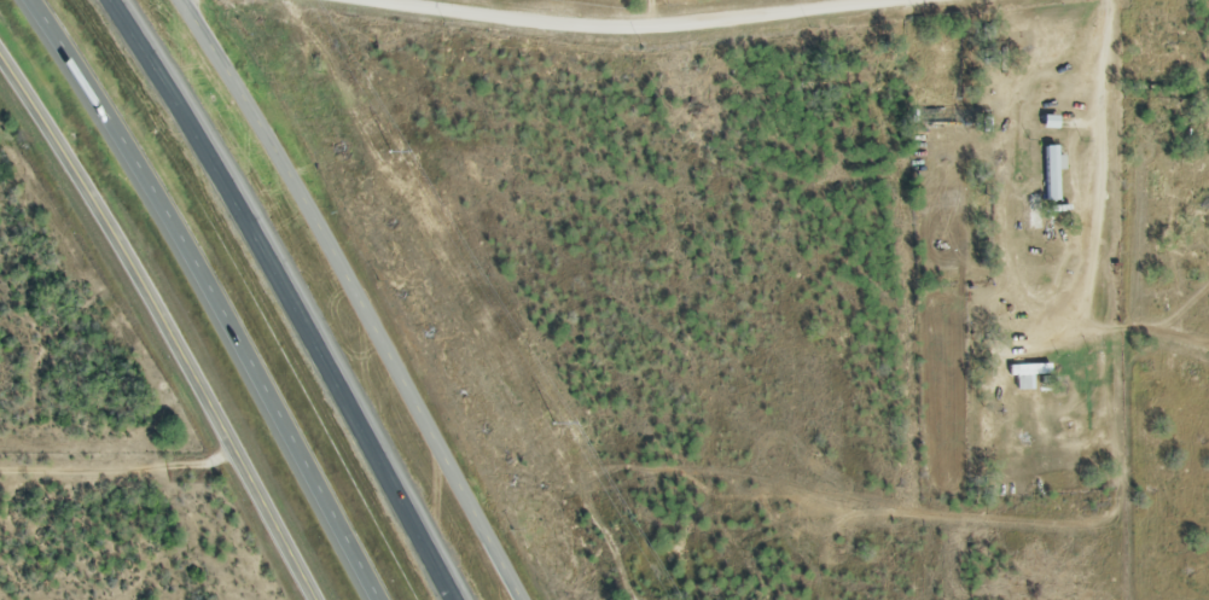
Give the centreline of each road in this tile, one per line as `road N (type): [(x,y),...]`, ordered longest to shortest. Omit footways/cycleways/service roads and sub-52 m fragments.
road 1 (motorway): [(20,0),(240,326),(384,599)]
road 2 (motorway): [(457,599),(318,342),(113,0)]
road 3 (tertiary): [(520,599),(321,229),(185,0)]
road 4 (tertiary): [(312,599),(109,216),(0,59)]
road 5 (residential): [(347,0),(650,29),(902,0)]

